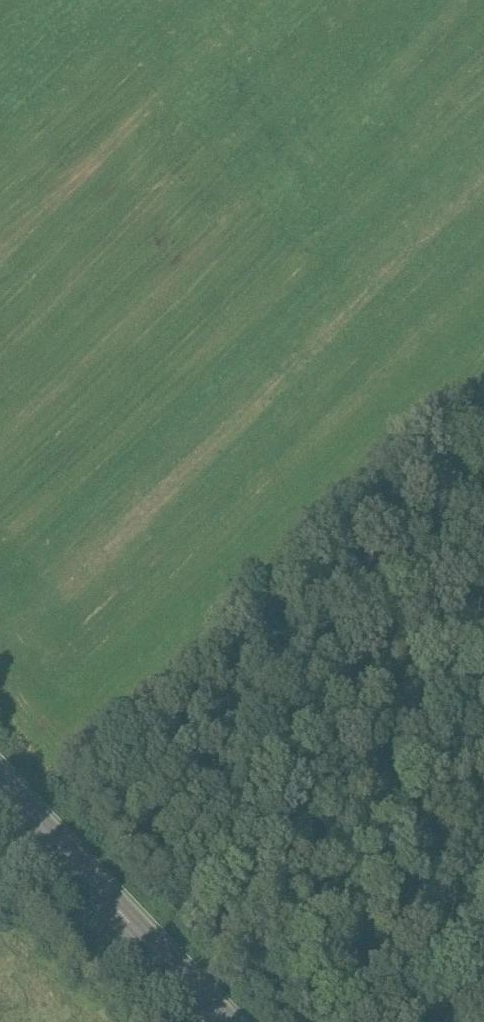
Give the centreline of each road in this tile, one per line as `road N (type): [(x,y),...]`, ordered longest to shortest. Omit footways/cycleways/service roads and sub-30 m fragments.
road 1 (primary): [(0,790),(227,1021)]

